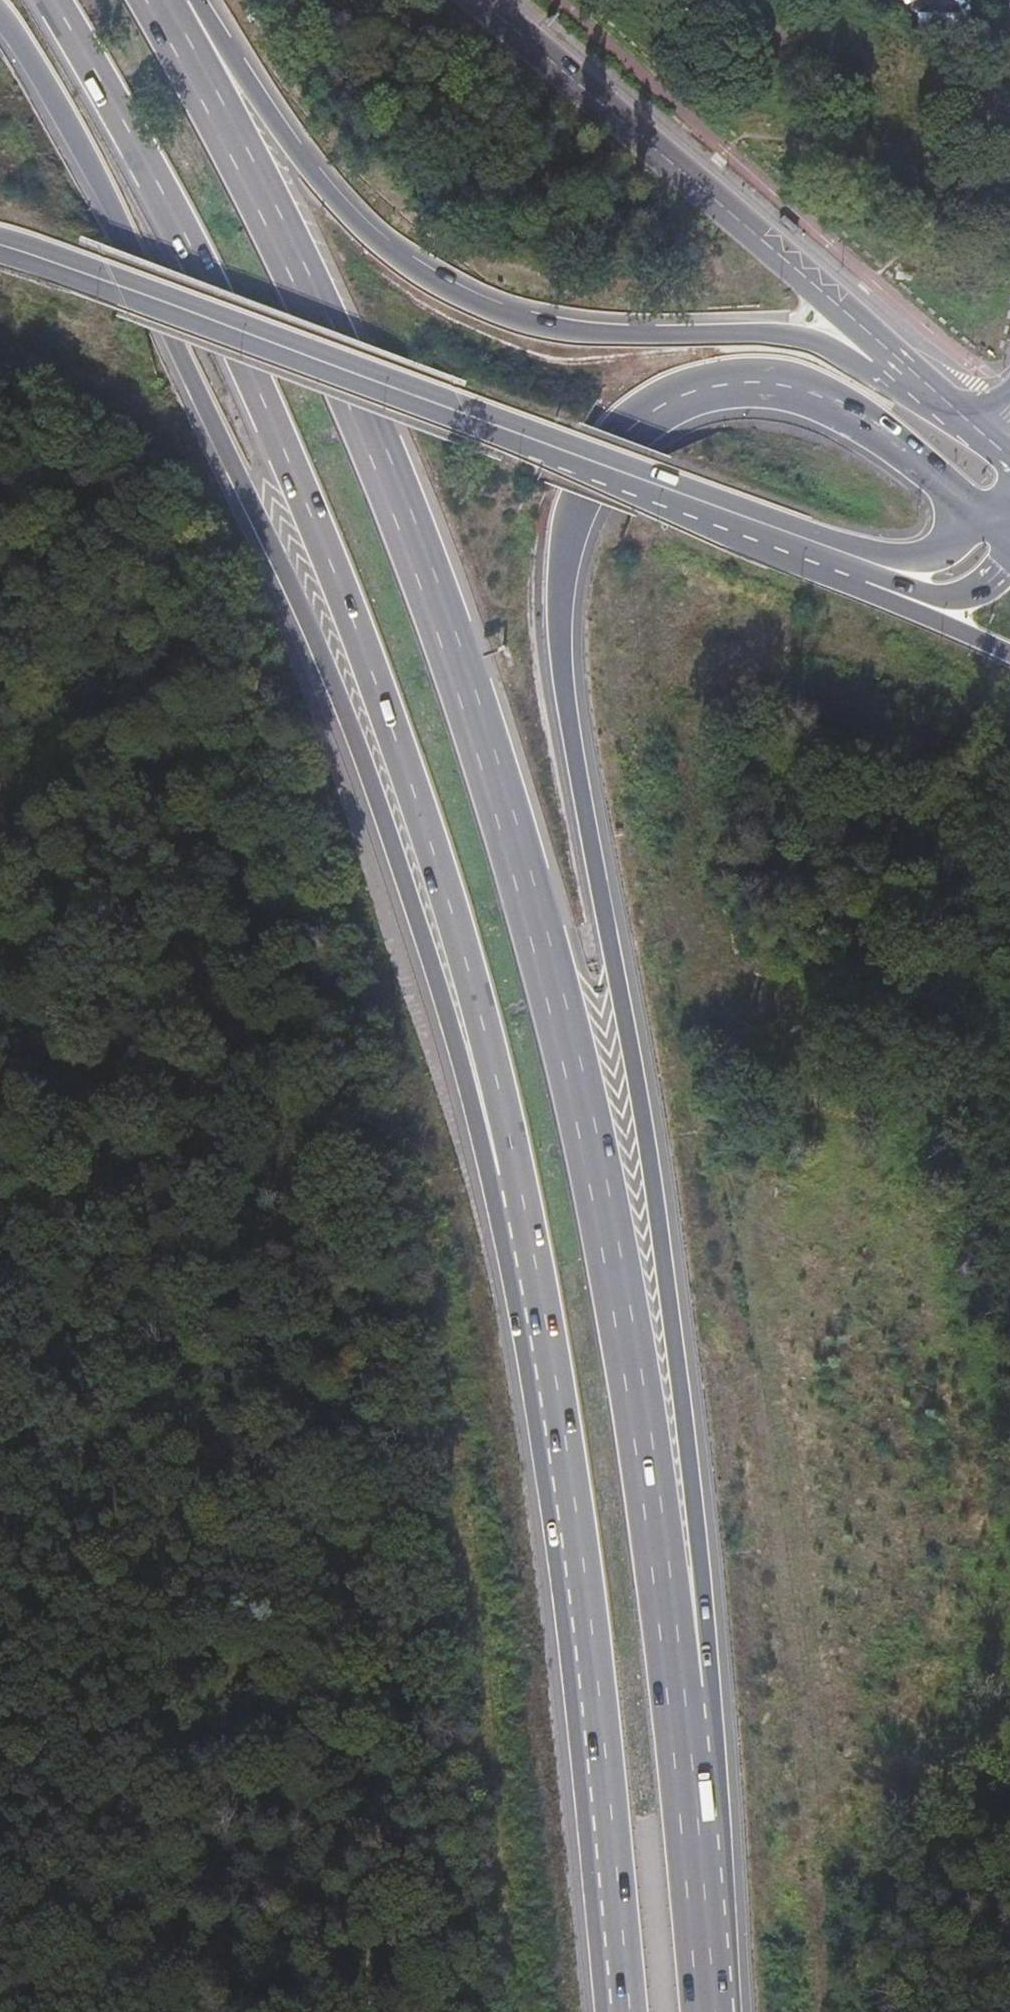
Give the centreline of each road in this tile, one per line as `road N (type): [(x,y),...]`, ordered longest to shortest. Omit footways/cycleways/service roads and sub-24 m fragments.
road 1 (trunk): [(680,1698),(541,939),(470,700),(382,461),(164,0)]
road 2 (trunk): [(680,1698),(702,1636),(687,1470),(649,1138),(562,687),(559,592),(569,520),(595,468),(641,416),(697,387),(749,381),(842,407),(978,523)]
road 3 (track): [(512,2011),(403,1048),(288,750),(198,471)]
road 4 (trunk): [(0,14),(112,208),(266,534),(352,733),(441,991),(480,1138),(511,1183)]
road 5 (trunk): [(50,0),(185,236),(253,376),(313,528),(397,744),(470,974),(511,1183)]
road 6 (trunk): [(963,417),(816,341),(764,333),(574,333),(445,288),(362,227),(321,182),(195,0)]
road 7 (trunk): [(511,1183),(560,1452),(626,2011)]
road 8 (primary): [(0,242),(749,522)]
road 9 (track): [(0,1955),(306,1604),(445,1473)]
road 10 (primary): [(963,417),(486,0)]
road 11 (trunk): [(708,2011),(680,1698)]
road 12 (primary): [(978,523),(935,551),(893,556),(749,522)]
road 13 (primary): [(837,571),(1009,655)]
road 14 (primary): [(837,571),(952,599),(982,588),(1009,558)]

